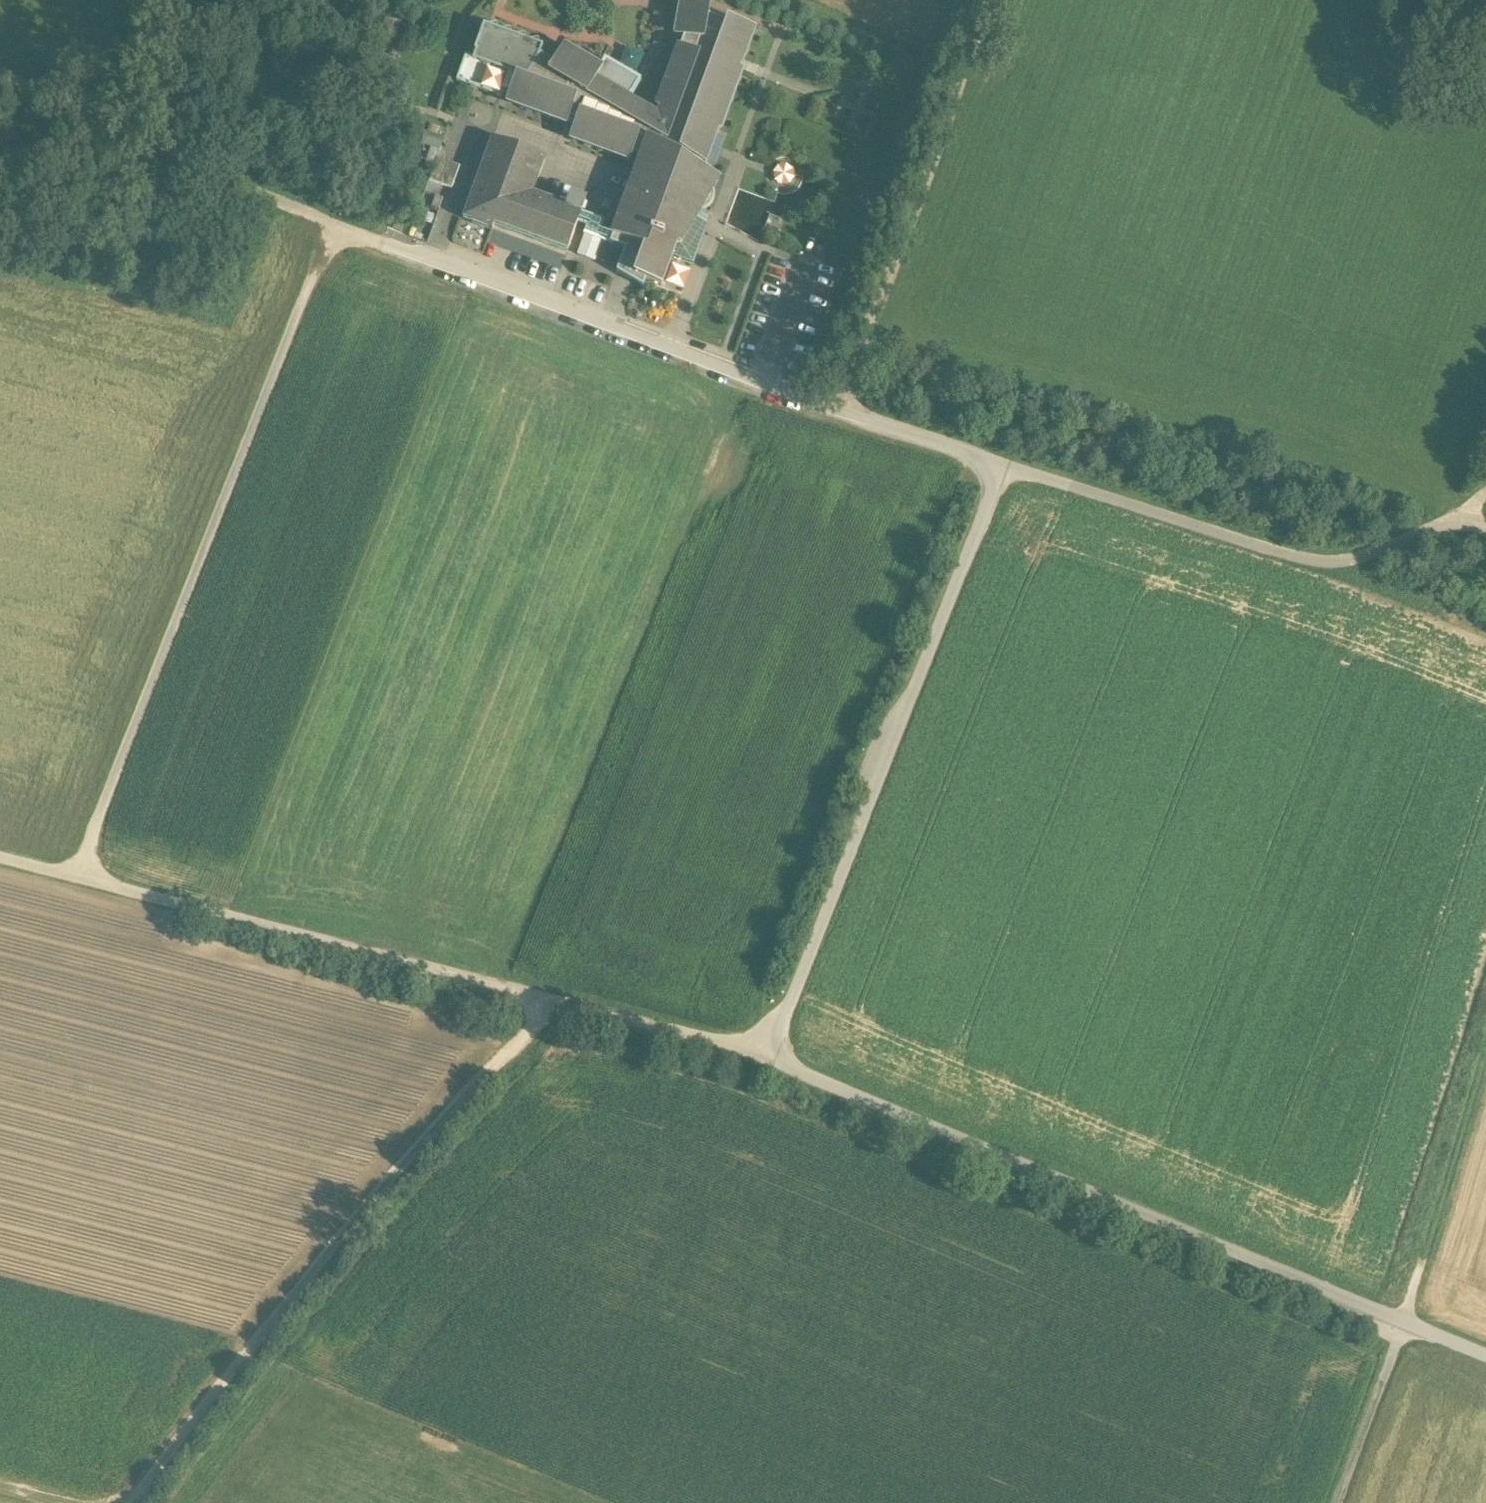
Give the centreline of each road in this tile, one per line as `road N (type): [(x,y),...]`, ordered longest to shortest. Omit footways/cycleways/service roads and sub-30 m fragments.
road 1 (unclassified): [(1000,474),(768,1060),(1088,1201),(1485,1359)]
road 2 (track): [(768,1060),(0,862)]
road 3 (track): [(79,879),(335,229)]
road 4 (unclassified): [(360,240),(1000,474)]
road 5 (track): [(143,1502),(332,1255),(484,1078),(560,1006)]
road 6 (unclassified): [(1485,536),(1467,528),(1378,565),(1337,572),(1000,474)]
road 7 (track): [(860,423),(1011,0)]
road 8 (track): [(1485,1094),(1339,1502)]
road 9 (track): [(360,240),(0,78)]

